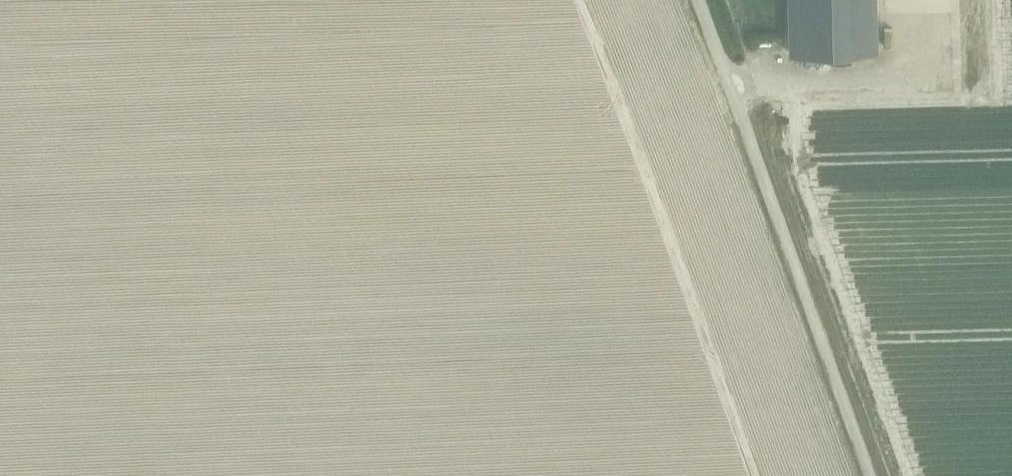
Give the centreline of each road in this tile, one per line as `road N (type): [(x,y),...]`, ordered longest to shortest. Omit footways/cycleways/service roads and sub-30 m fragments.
road 1 (track): [(870,475),(727,80)]

